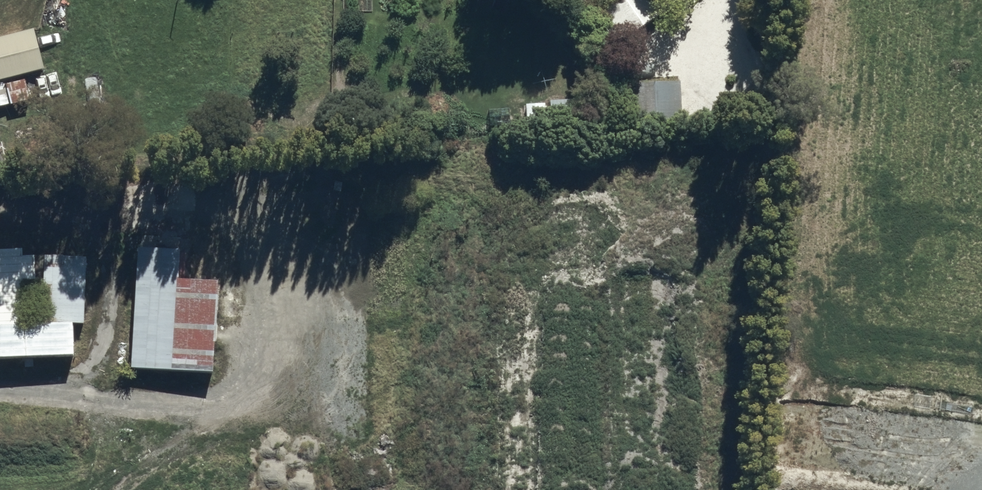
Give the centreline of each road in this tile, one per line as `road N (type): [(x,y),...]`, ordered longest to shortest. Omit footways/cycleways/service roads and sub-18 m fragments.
road 1 (residential): [(202,429),(694,438)]
road 2 (residential): [(694,438),(981,486)]
road 3 (residential): [(0,437),(202,429)]

